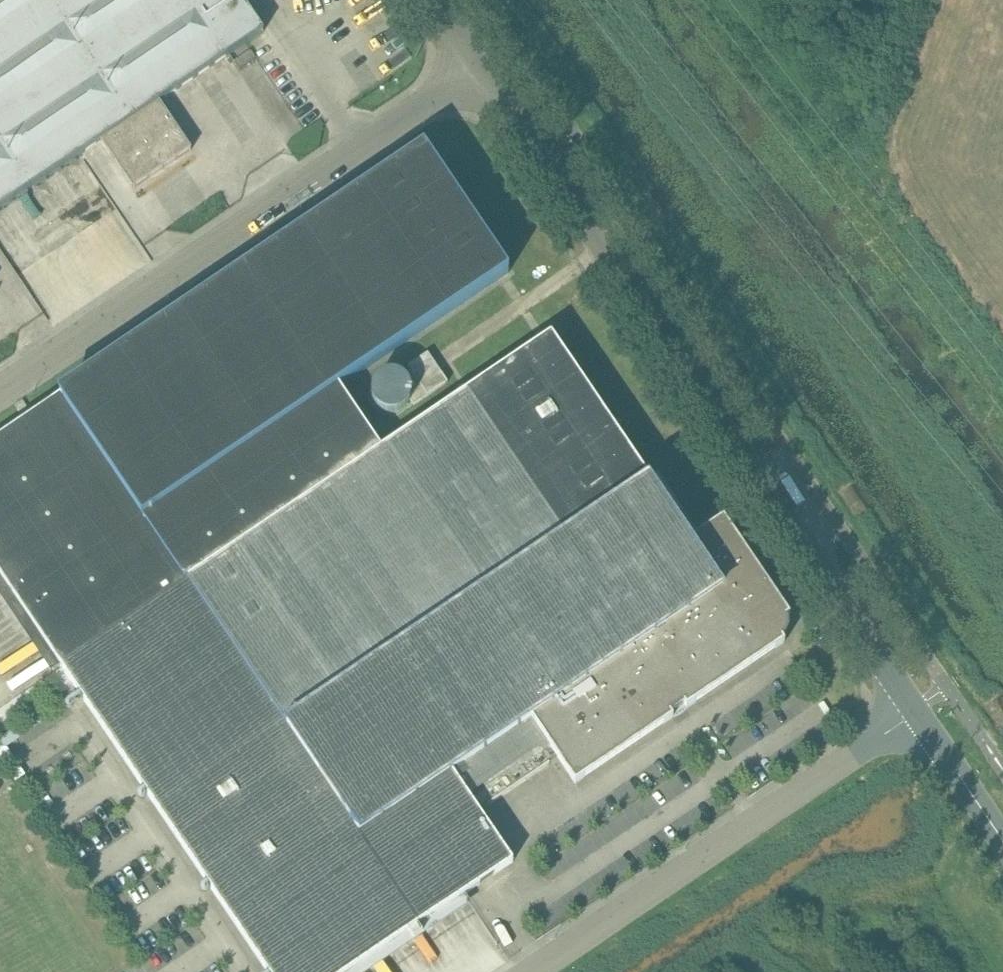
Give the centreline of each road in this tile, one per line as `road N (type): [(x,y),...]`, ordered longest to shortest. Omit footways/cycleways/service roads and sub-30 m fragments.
road 1 (unclassified): [(916,713),(483,67)]
road 2 (unclassified): [(483,67),(0,396)]
road 3 (unclassified): [(916,713),(534,971)]
road 4 (unclassified): [(1002,842),(916,713)]

